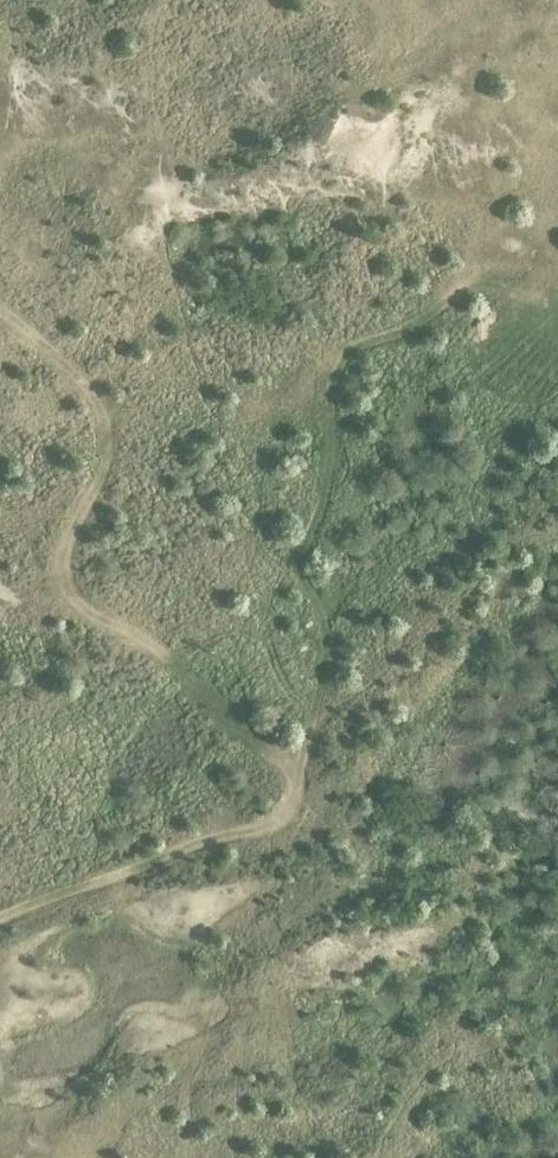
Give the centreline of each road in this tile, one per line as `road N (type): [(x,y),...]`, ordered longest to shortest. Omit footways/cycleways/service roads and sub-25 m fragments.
road 1 (track): [(0,914),(261,824),(290,797),(294,769),(243,734),(146,638),(87,613),(69,594),(60,569),(65,537),(105,458),(99,405),(0,312)]
road 2 (track): [(294,769),(325,623),(299,568),(324,503),(344,360),(367,342),(420,324)]

